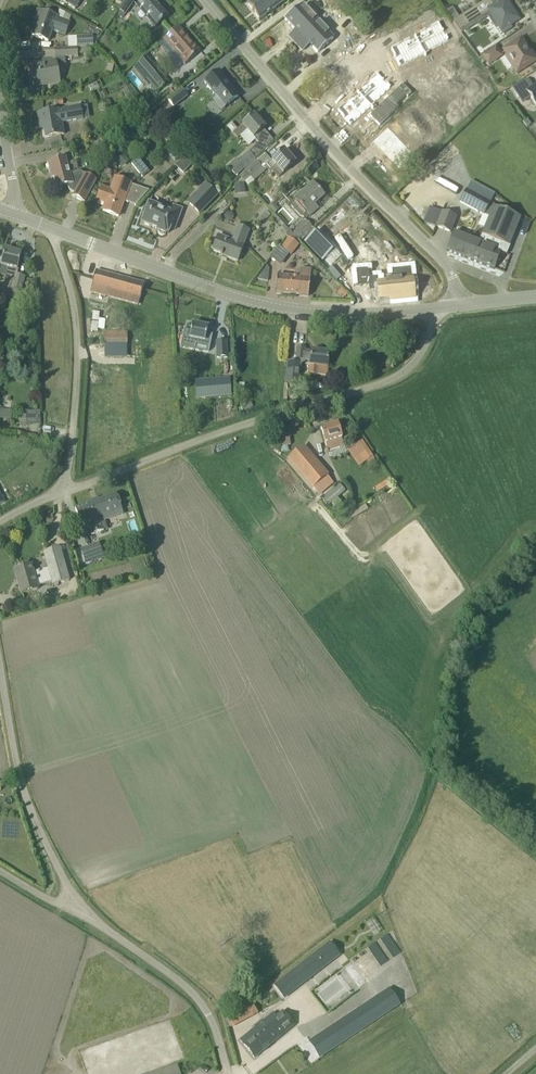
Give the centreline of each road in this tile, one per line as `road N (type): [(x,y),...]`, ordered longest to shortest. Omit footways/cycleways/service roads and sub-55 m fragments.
road 1 (secondary): [(460,304),(303,313),(245,301),(17,216)]
road 2 (track): [(436,308),(419,360),(394,382),(64,492)]
road 3 (unclassified): [(460,304),(444,263),(206,0)]
road 4 (track): [(103,929),(25,798),(0,662)]
road 5 (track): [(64,492),(80,338),(53,230)]
road 6 (track): [(103,929),(201,1001),(230,1073)]

